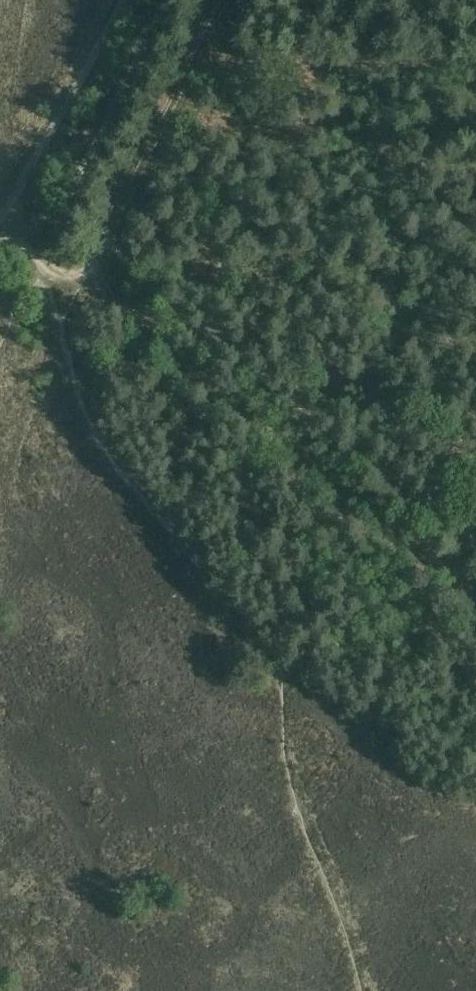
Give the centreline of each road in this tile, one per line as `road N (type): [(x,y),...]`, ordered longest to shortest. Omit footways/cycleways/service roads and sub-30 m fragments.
road 1 (track): [(475,592),(101,294),(88,274)]
road 2 (track): [(225,0),(88,274)]
road 3 (track): [(475,66),(195,64)]
road 4 (track): [(0,218),(121,0)]

